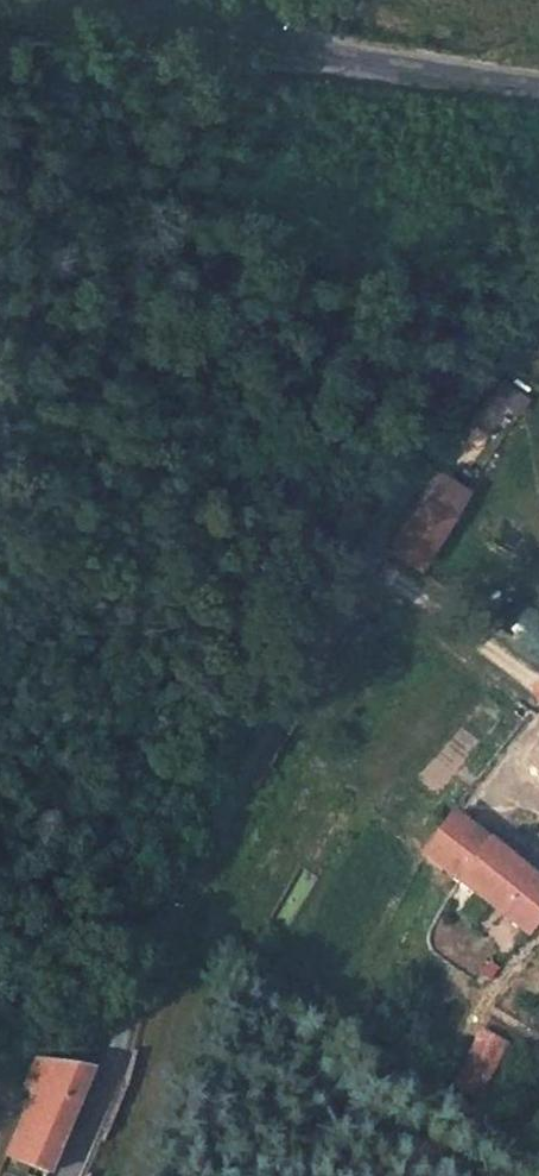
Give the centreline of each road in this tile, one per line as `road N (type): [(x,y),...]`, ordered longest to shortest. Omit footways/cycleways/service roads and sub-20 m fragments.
road 1 (tertiary): [(69,1175),(180,878),(409,475),(538,298)]
road 2 (tertiary): [(156,0),(293,43),(538,84)]

